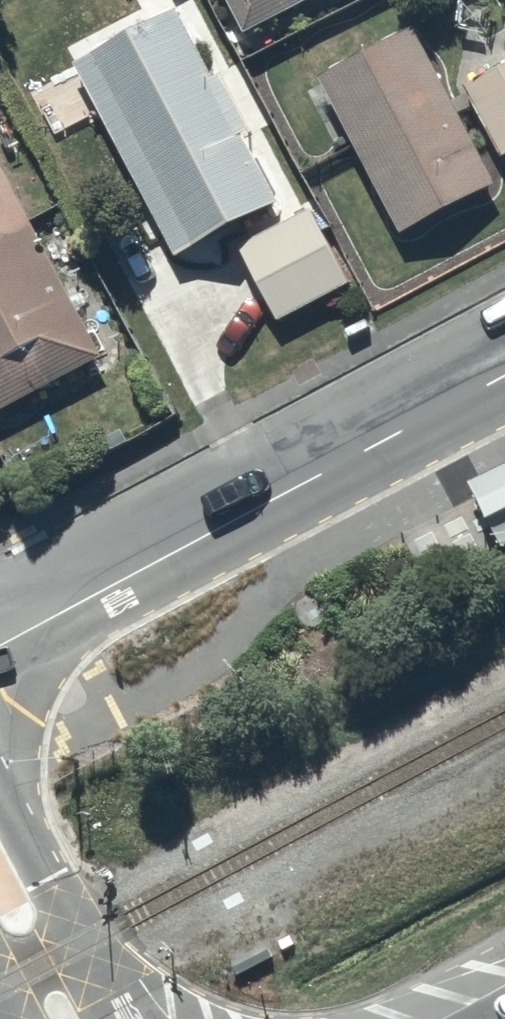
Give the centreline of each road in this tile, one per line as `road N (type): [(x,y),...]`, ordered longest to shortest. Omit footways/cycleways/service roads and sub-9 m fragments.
road 1 (secondary): [(0,645),(504,377)]
road 2 (secondary): [(64,1018),(0,883)]

